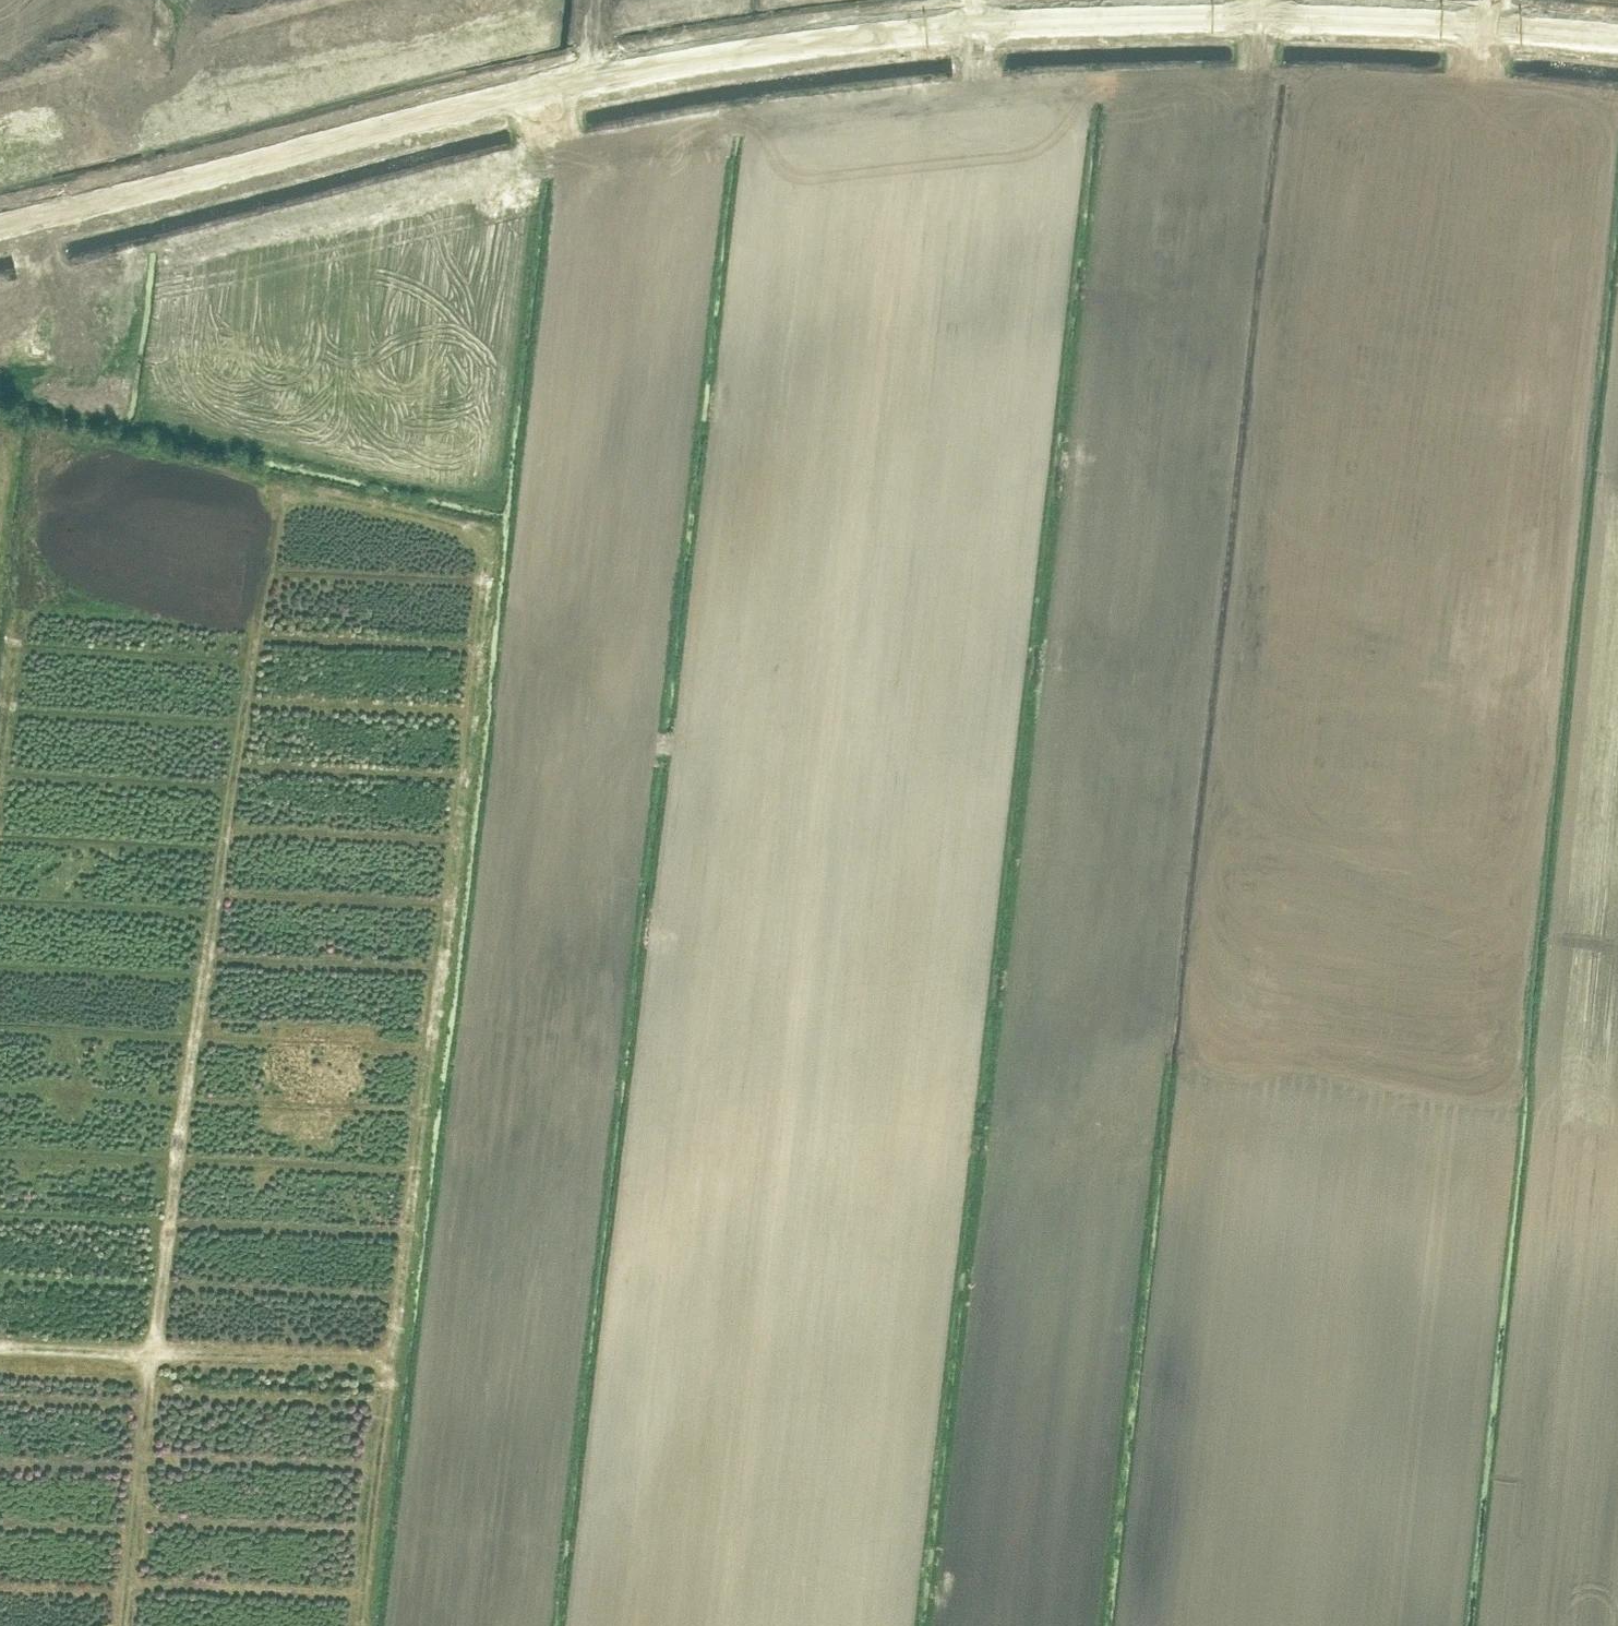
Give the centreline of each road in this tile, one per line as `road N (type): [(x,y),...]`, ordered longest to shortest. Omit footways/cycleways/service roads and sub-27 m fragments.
road 1 (unclassified): [(0,222),(528,89),(882,32),(1242,12),(1617,33)]
road 2 (track): [(0,1347),(150,1355),(392,1352)]

